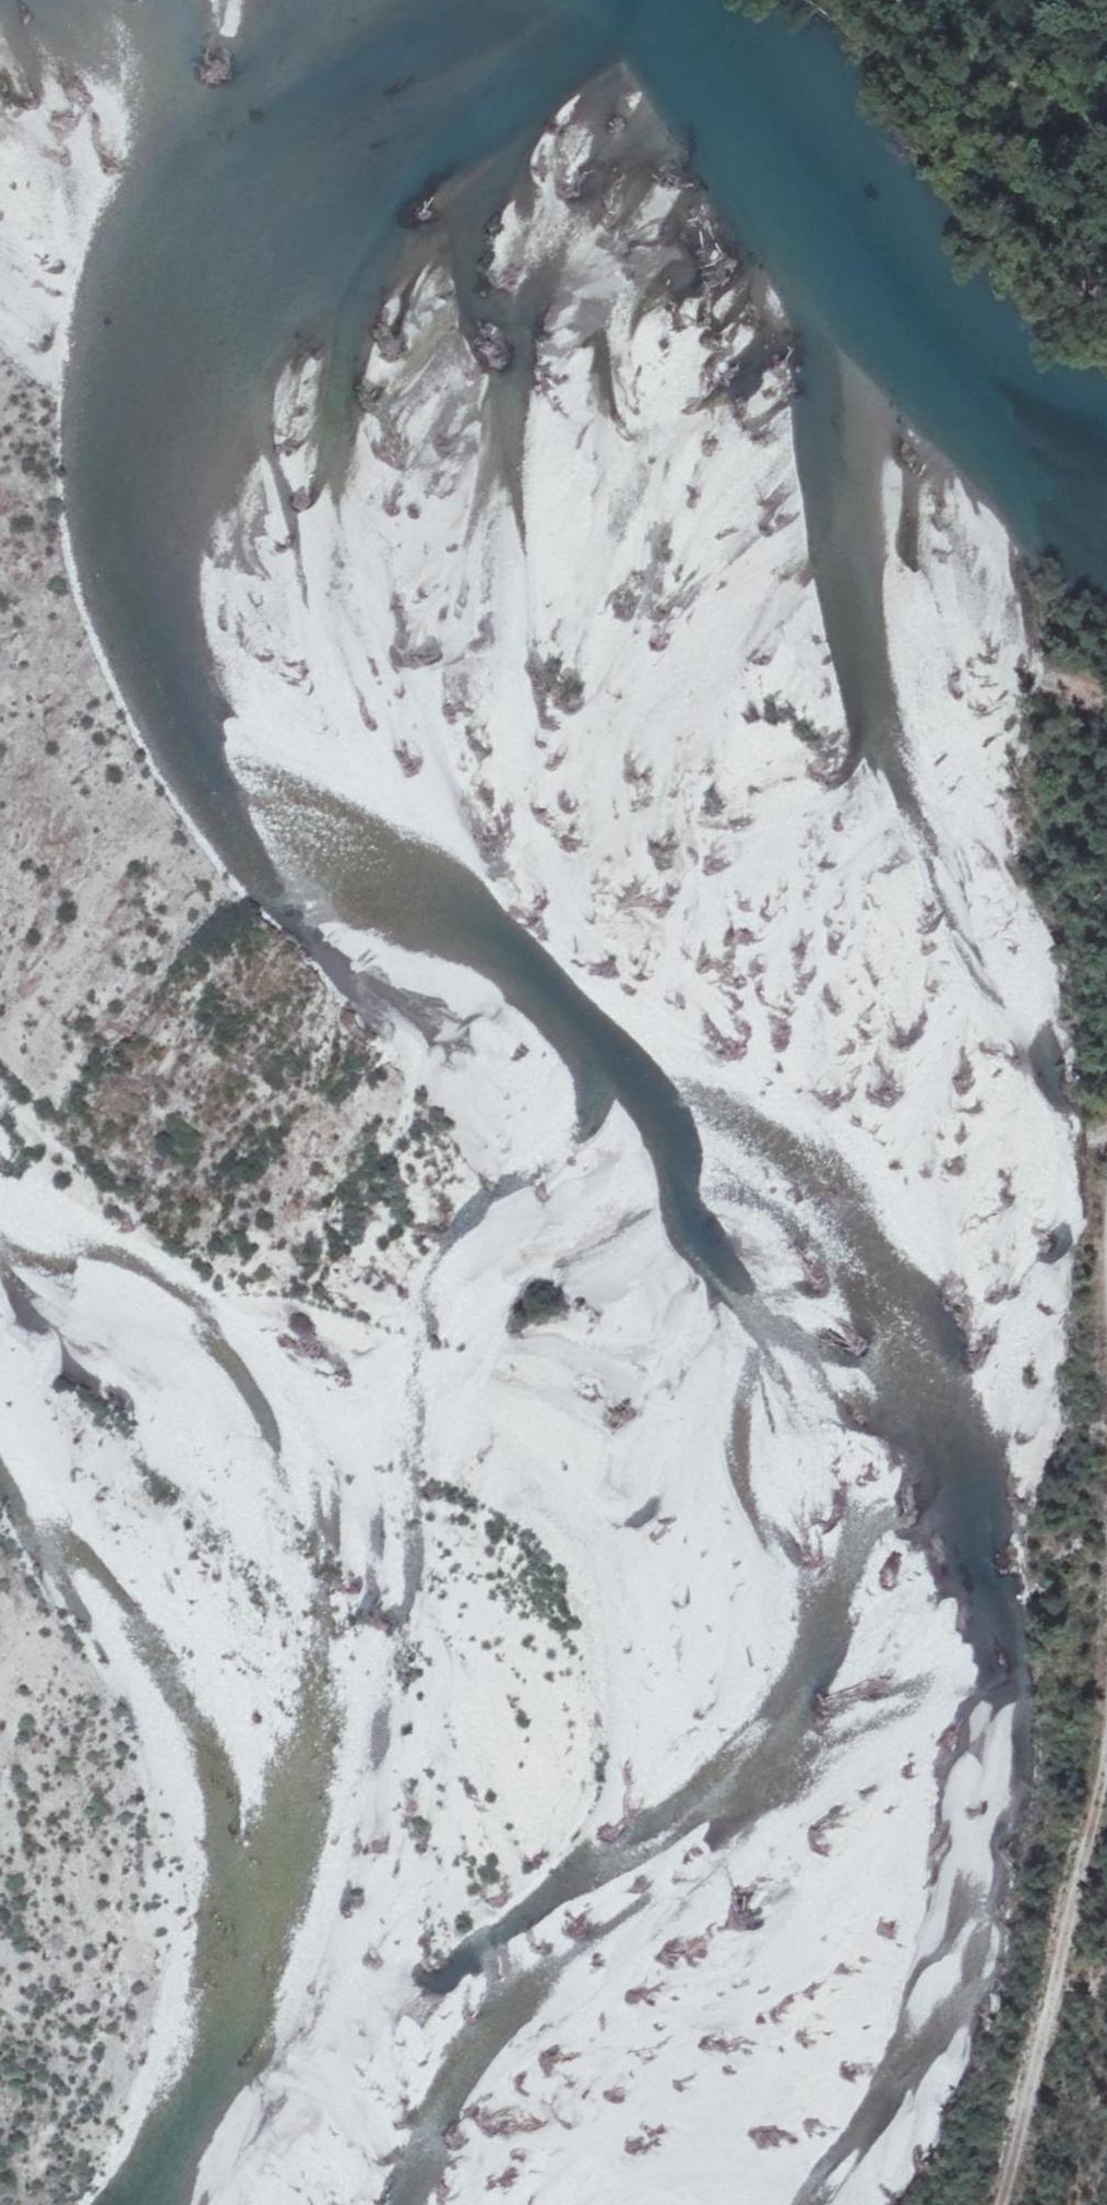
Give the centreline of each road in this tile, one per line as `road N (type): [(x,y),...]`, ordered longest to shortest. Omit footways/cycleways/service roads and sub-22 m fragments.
road 1 (track): [(999,2204),(1106,1748)]
road 2 (track): [(716,1352),(903,1203),(972,1166),(1106,1134)]
road 3 (track): [(1106,718),(1062,685),(1020,671),(966,681),(895,710)]
road 4 (track): [(1106,113),(911,0)]

